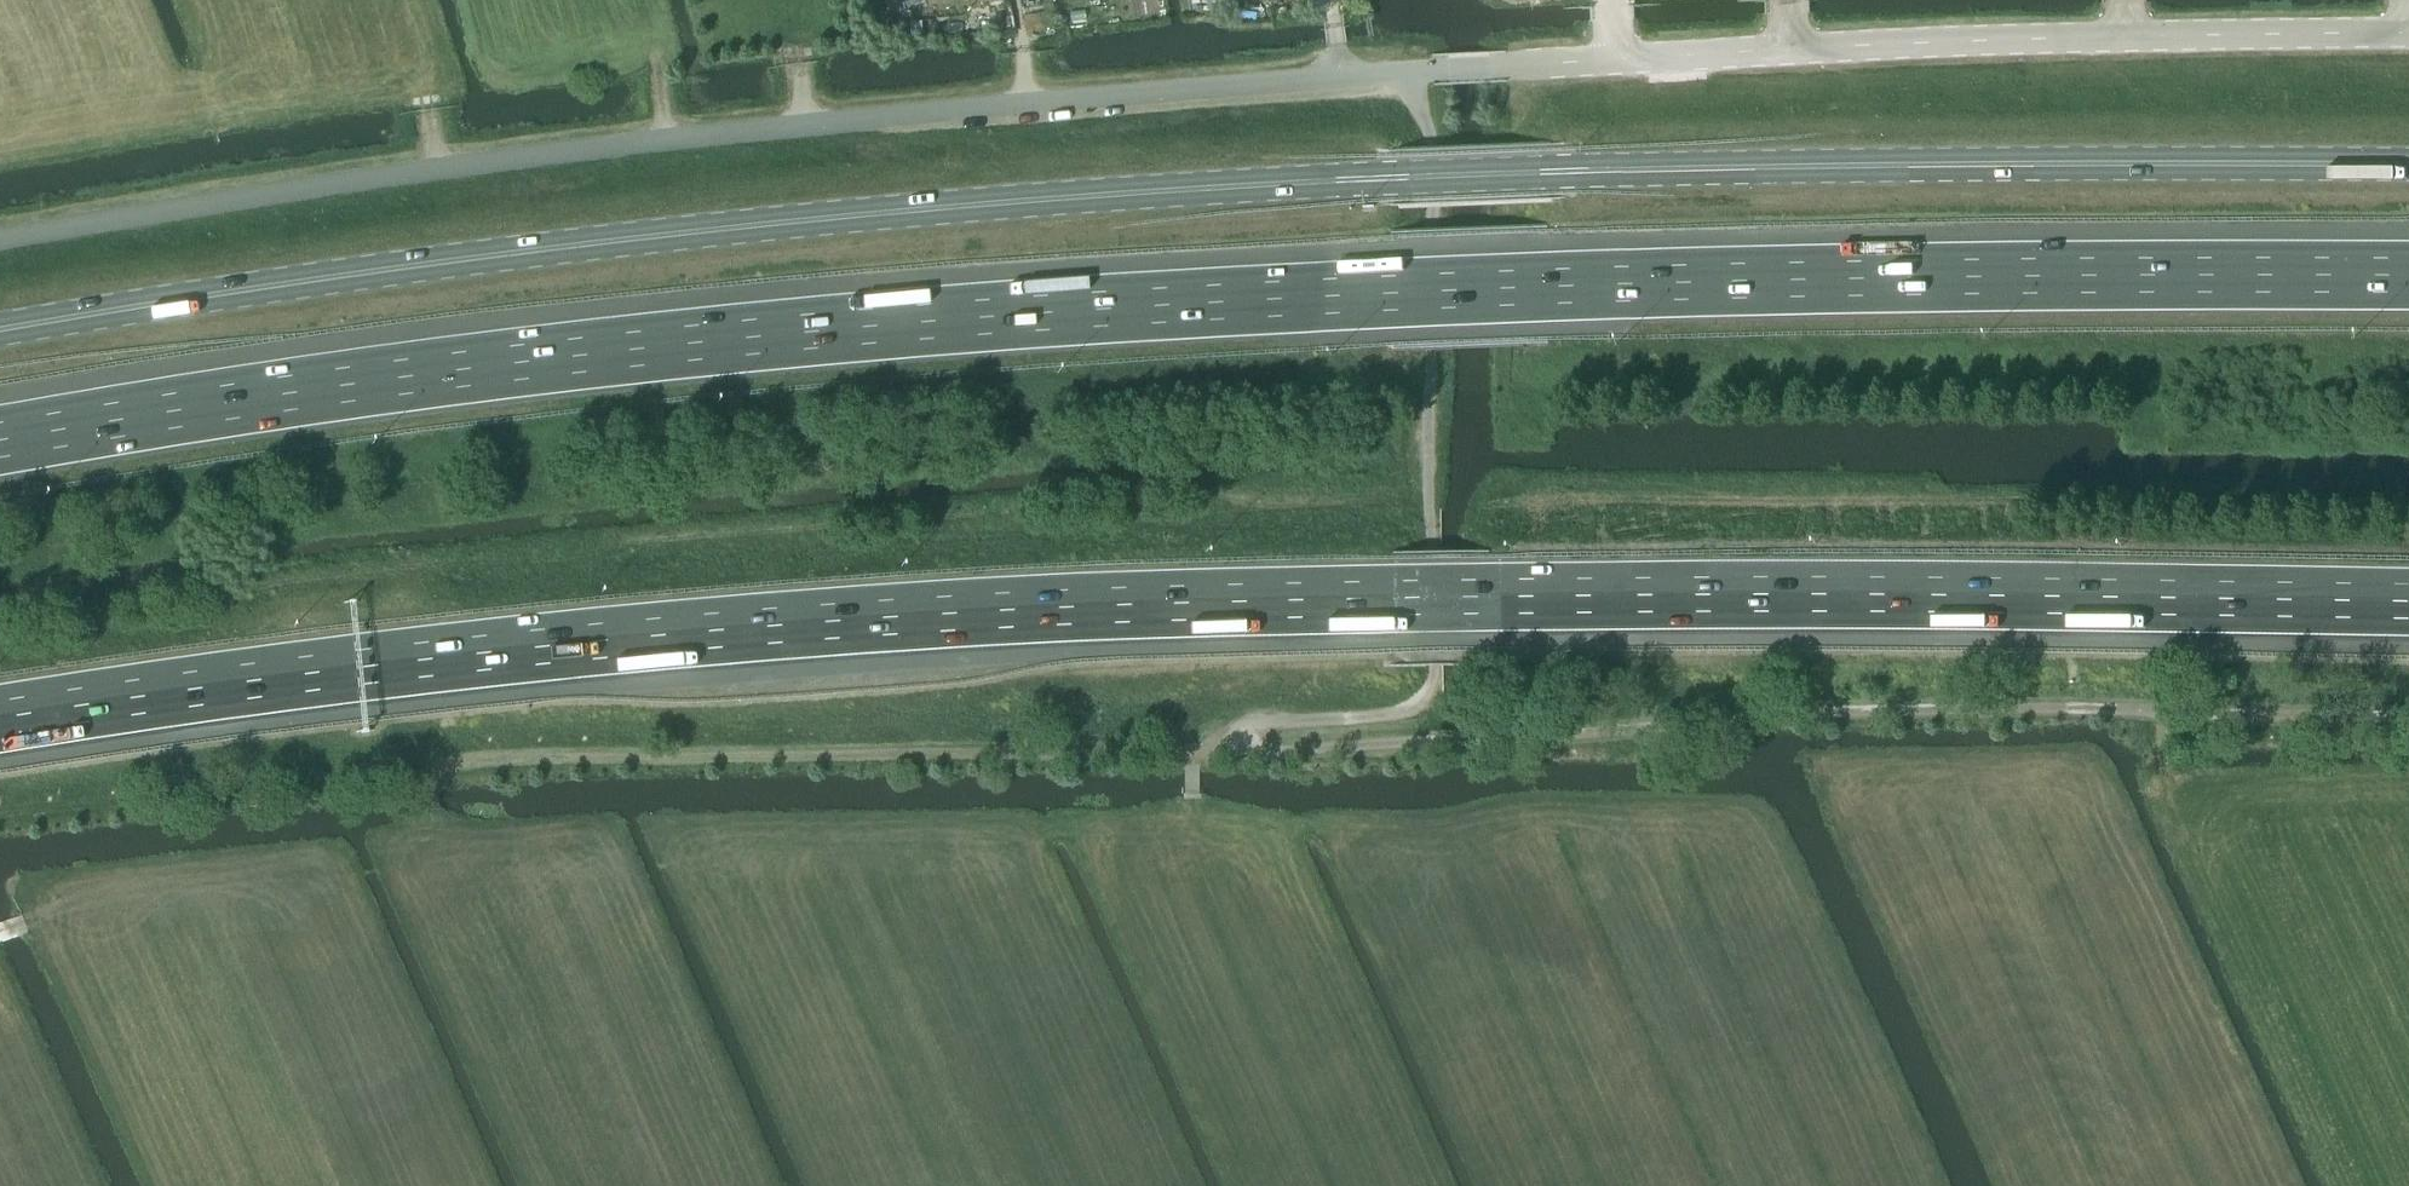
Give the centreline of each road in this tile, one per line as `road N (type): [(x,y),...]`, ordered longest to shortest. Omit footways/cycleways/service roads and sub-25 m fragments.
road 1 (unclassified): [(0,241),(465,165),(1218,87),(1942,42),(2408,32)]
road 2 (motorway): [(2408,278),(1548,289),(907,325),(411,376),(0,443)]
road 3 (secondary): [(2408,170),(1695,171),(1076,200),(513,255),(0,332)]
road 4 (motorway): [(0,722),(472,654),(1027,610),(1490,600),(2408,608)]
road 5 (track): [(2408,715),(2011,709),(1751,716),(1475,740),(1212,751)]
road 6 (track): [(1212,751),(1260,723),(1413,709),(1431,691),(1431,216),(1427,142),(1407,72)]
road 7 (track): [(432,807),(442,767),(504,759),(1212,751)]

